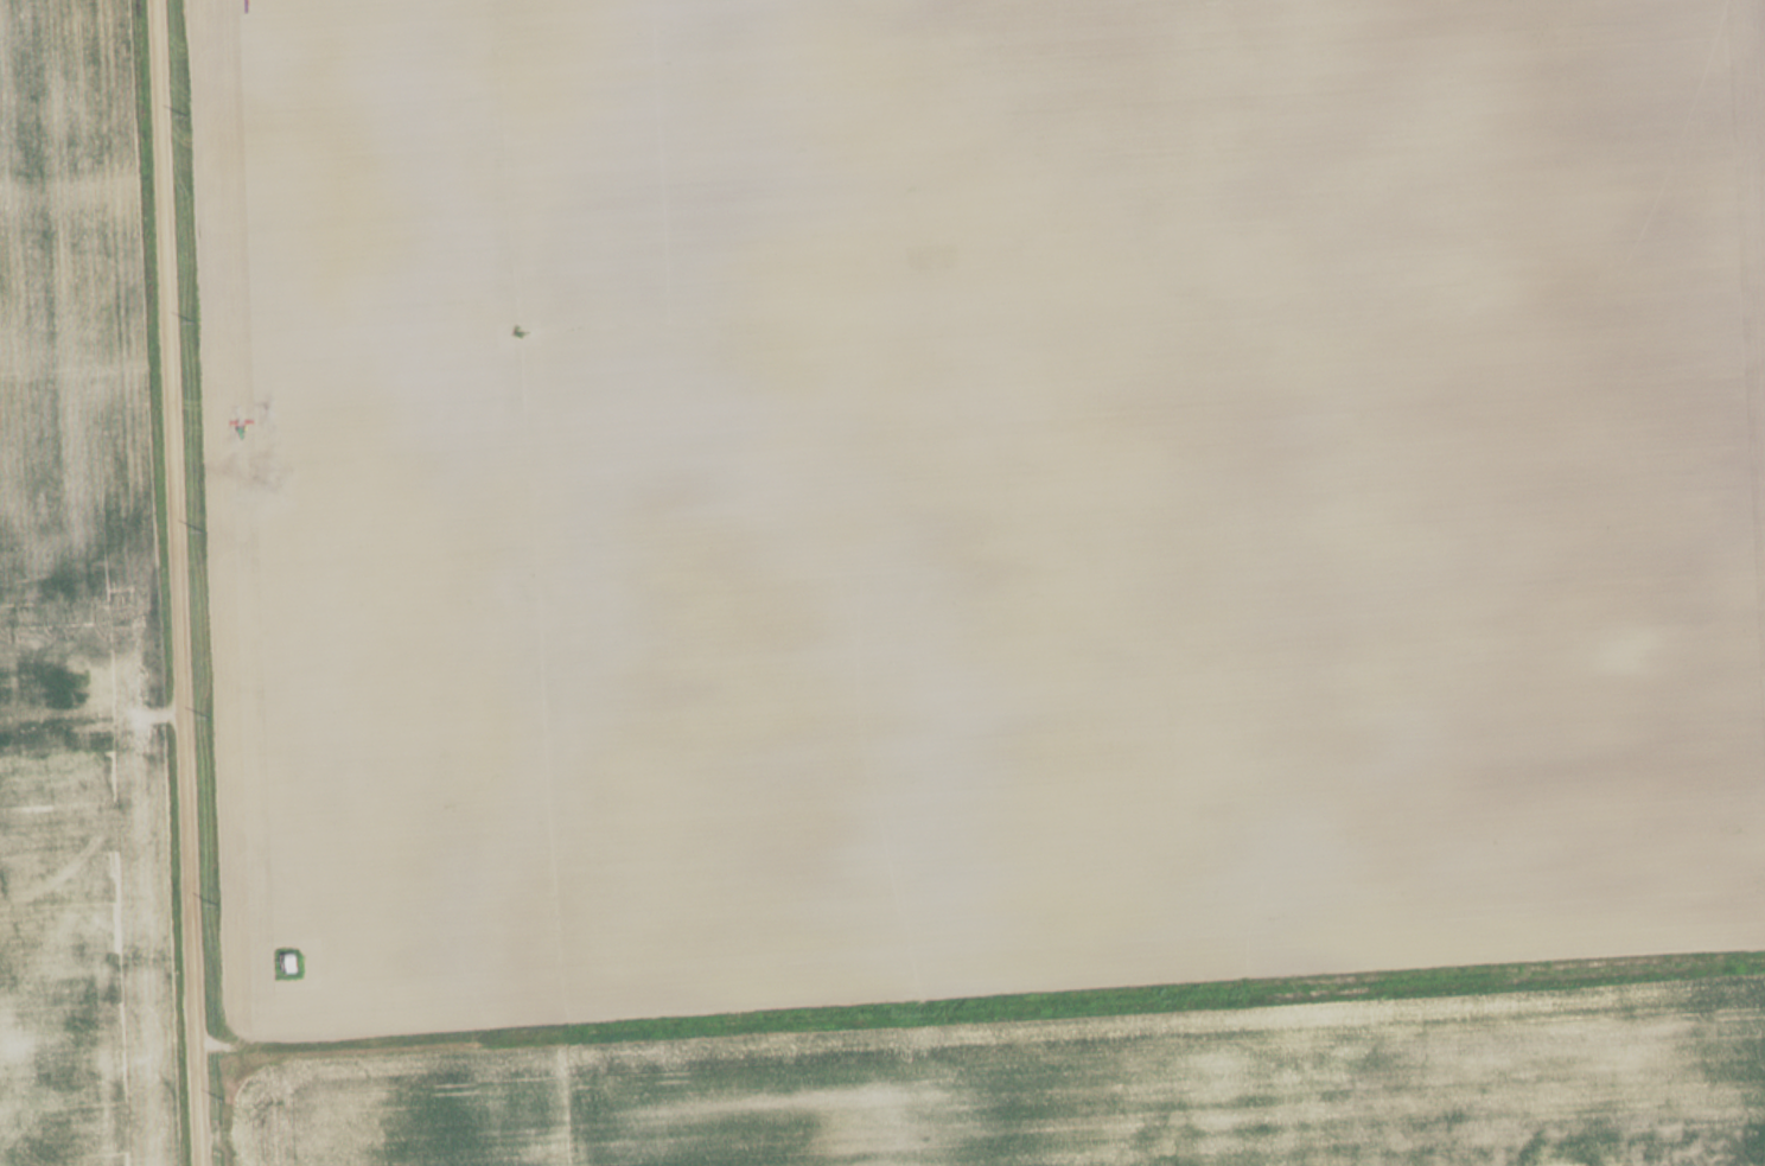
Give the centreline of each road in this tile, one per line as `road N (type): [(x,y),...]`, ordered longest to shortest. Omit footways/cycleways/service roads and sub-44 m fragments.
road 1 (residential): [(198,1165),(151,0)]

